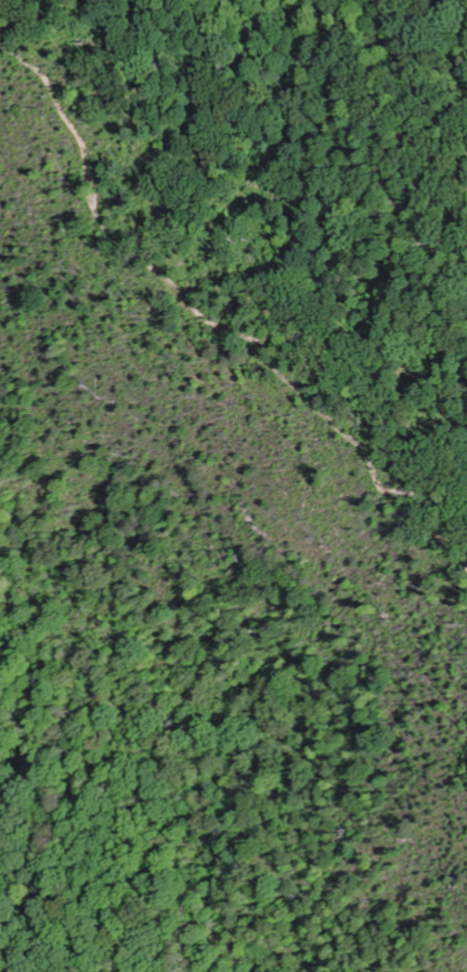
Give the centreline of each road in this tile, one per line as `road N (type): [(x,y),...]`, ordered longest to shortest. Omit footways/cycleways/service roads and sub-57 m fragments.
road 1 (track): [(0,113),(413,566),(466,668)]

